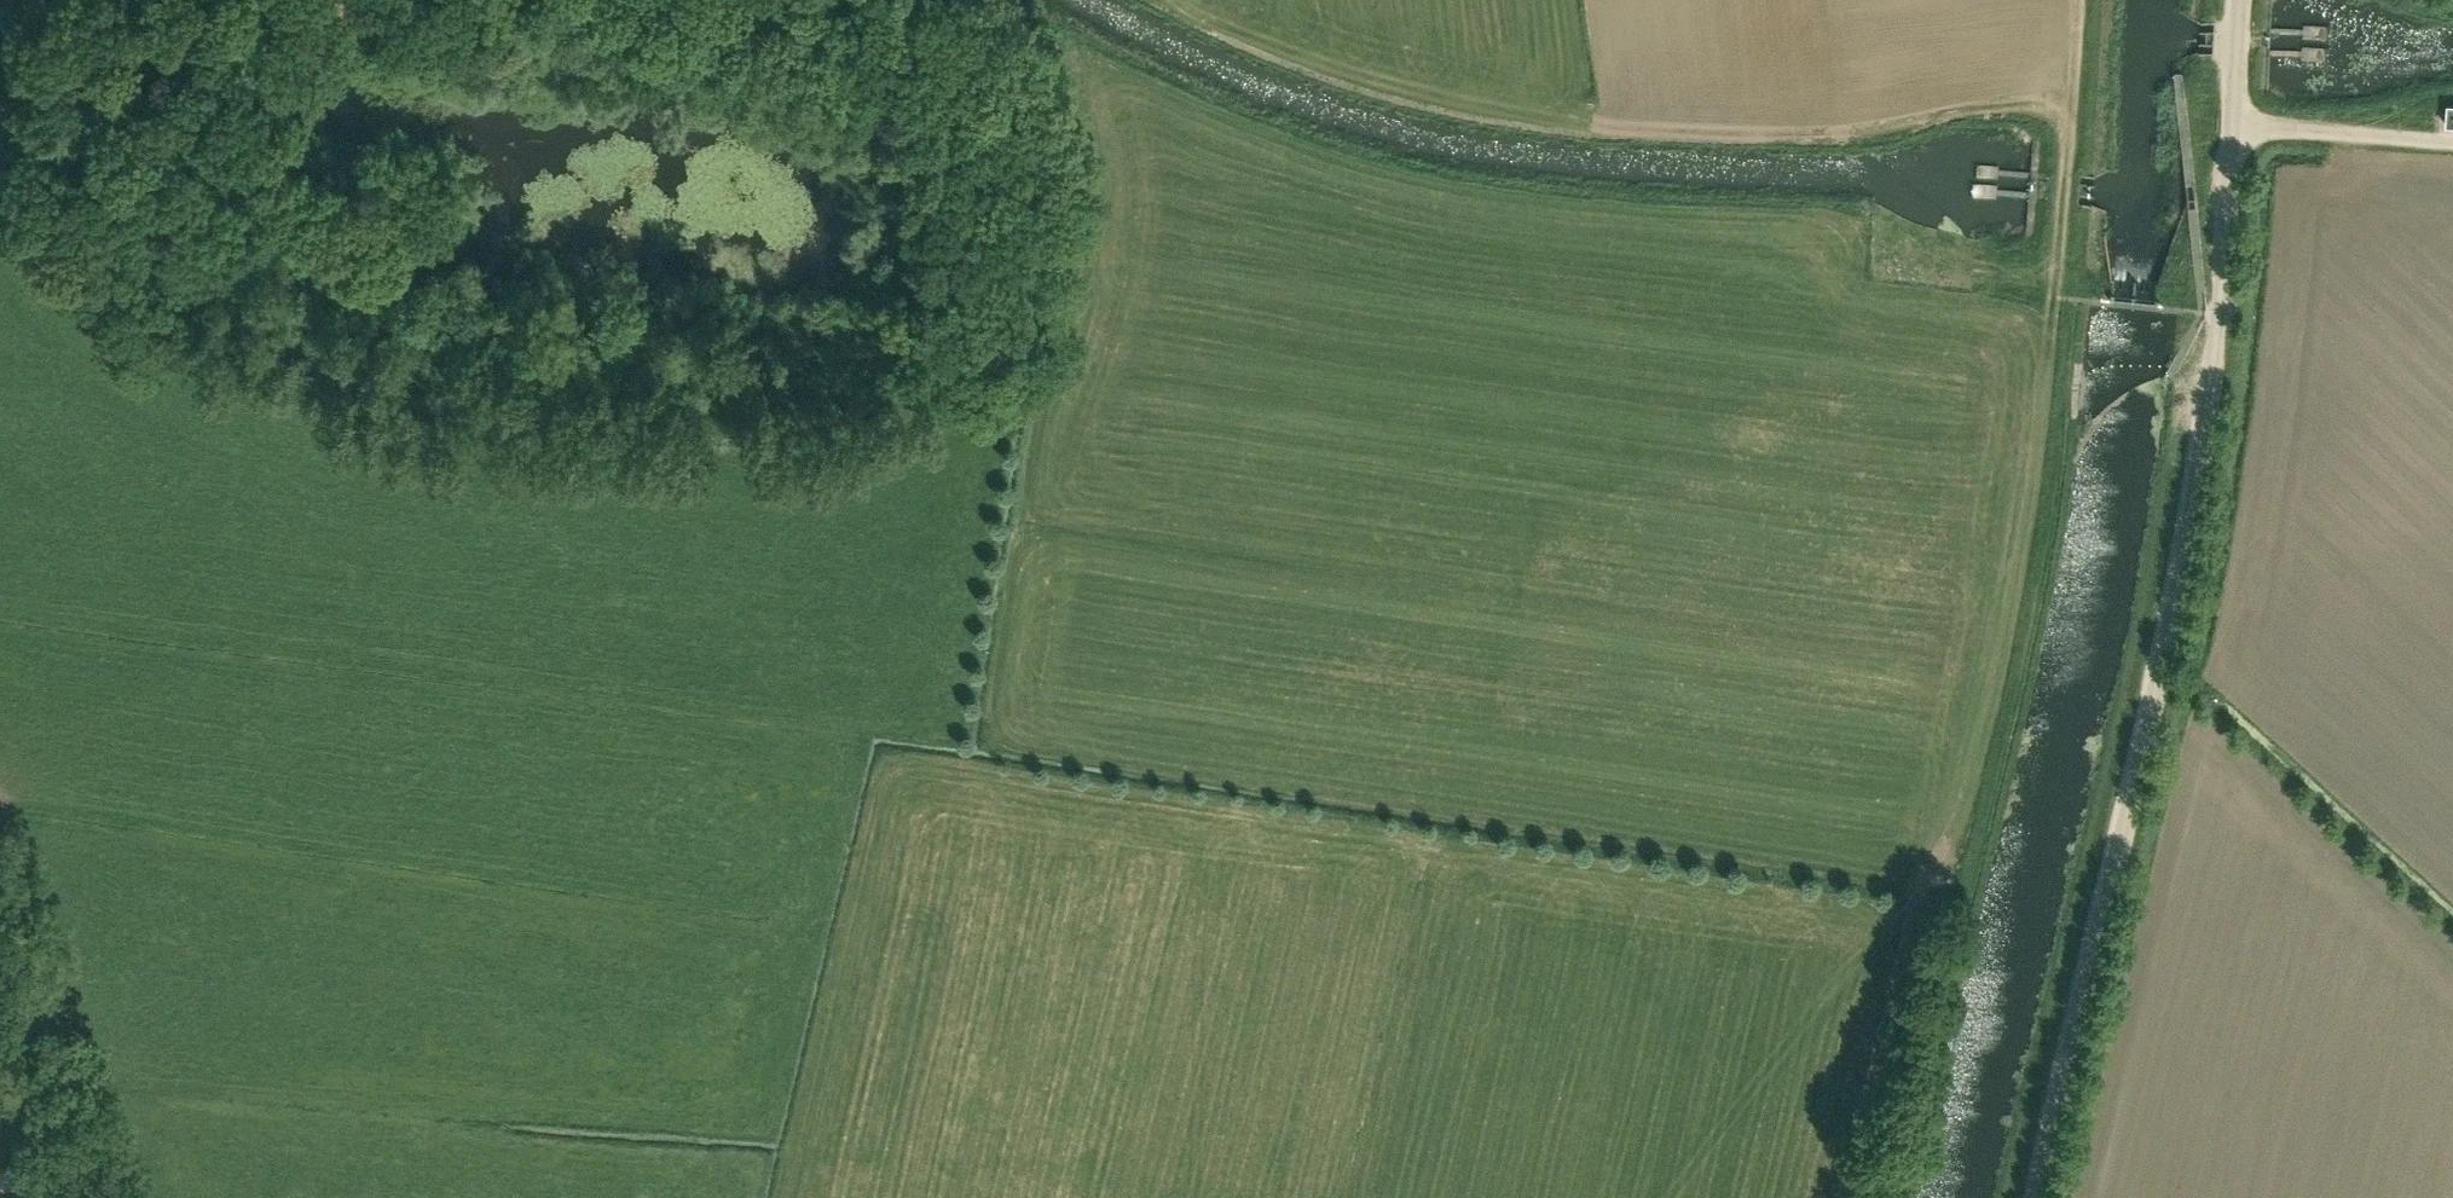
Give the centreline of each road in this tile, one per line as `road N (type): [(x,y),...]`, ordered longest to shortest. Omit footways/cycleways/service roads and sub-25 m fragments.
road 1 (unclassified): [(2038,1197),(2209,410),(2232,126)]
road 2 (unclassified): [(2452,143),(2232,126)]
road 3 (track): [(1889,1014),(1845,1197)]
road 4 (unclassified): [(2232,126),(2240,0)]

